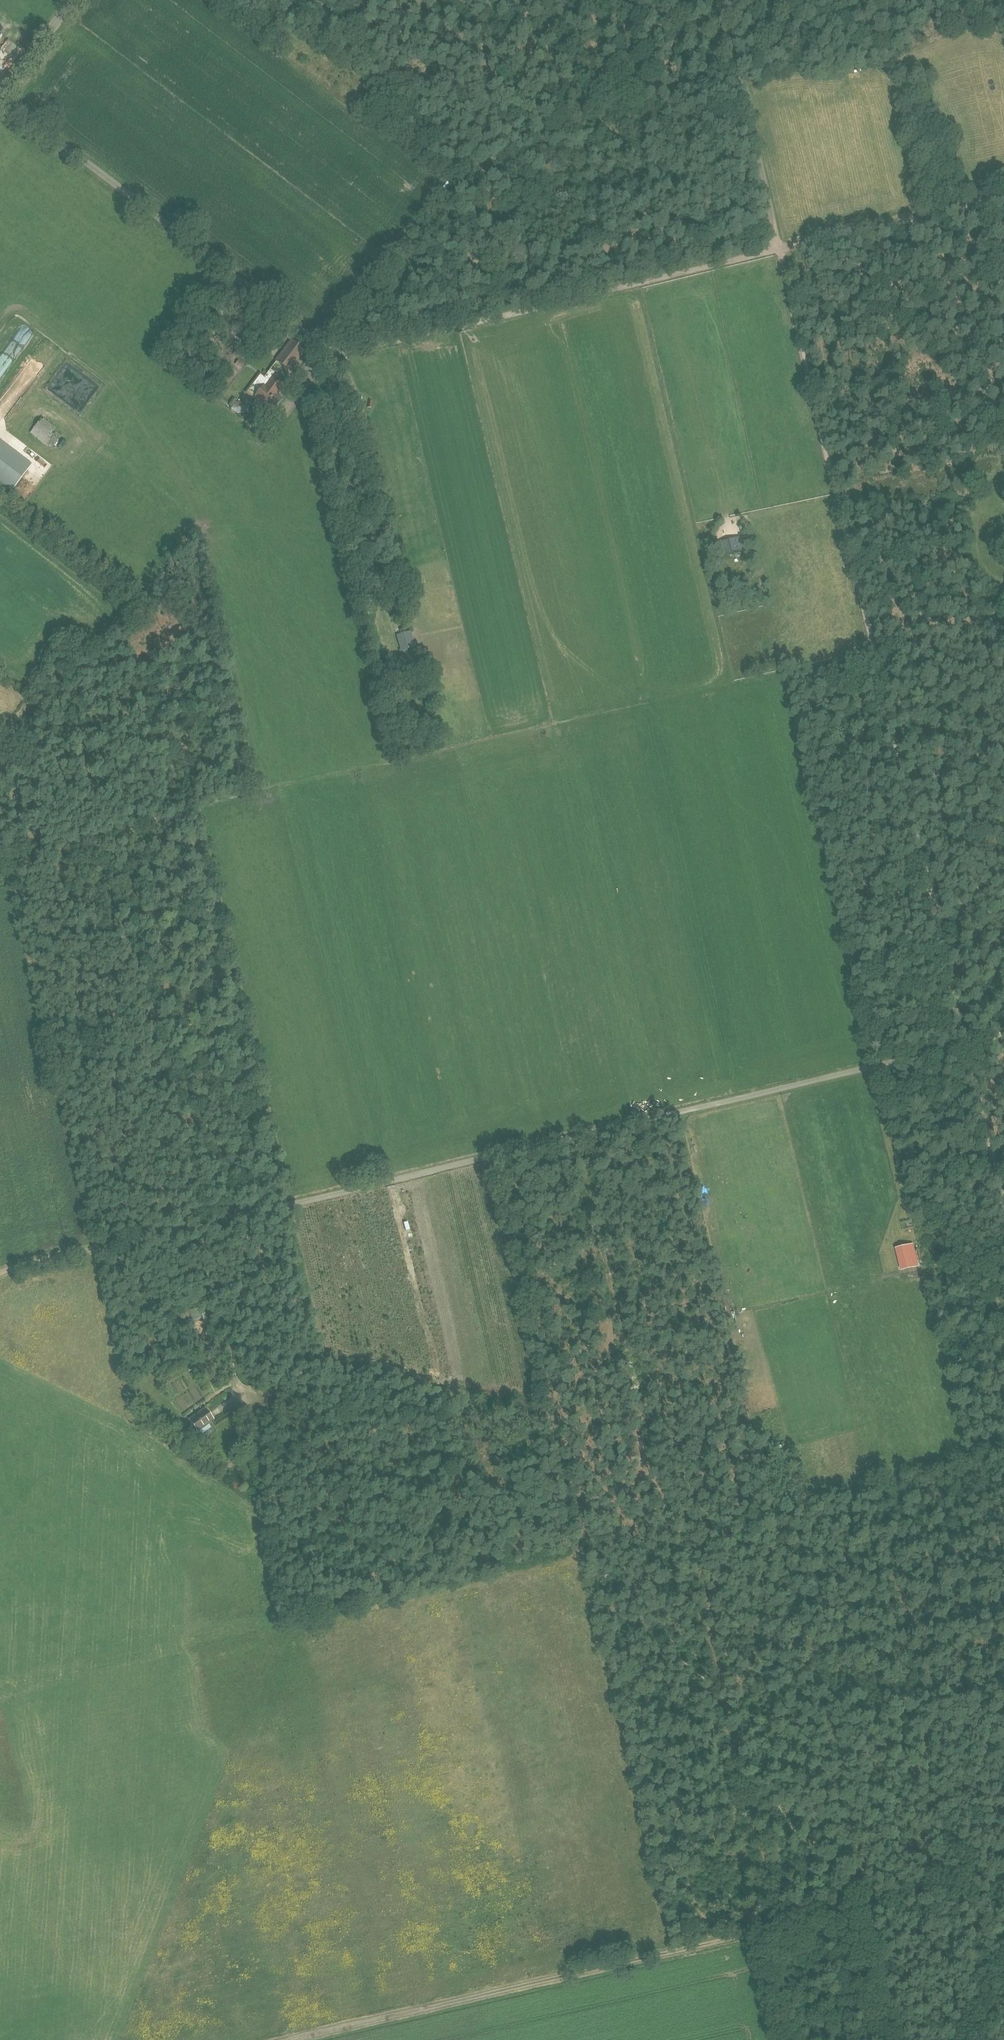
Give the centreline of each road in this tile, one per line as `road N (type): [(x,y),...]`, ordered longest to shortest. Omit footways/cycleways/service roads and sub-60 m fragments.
road 1 (track): [(1003,1873),(307,2039)]
road 2 (track): [(3,98),(337,356),(506,317)]
road 3 (track): [(579,1136),(0,1272)]
road 4 (track): [(781,250),(885,693)]
road 5 (track): [(966,1043),(579,1136)]
road 6 (track): [(885,693),(966,1043)]
road 7 (track): [(506,317),(781,250)]
road 8 (track): [(781,250),(719,0)]
road 9 (track): [(781,250),(1003,199)]
road 10 (track): [(966,1043),(1003,1206)]
road 11 (unclassified): [(0,102),(77,0)]

